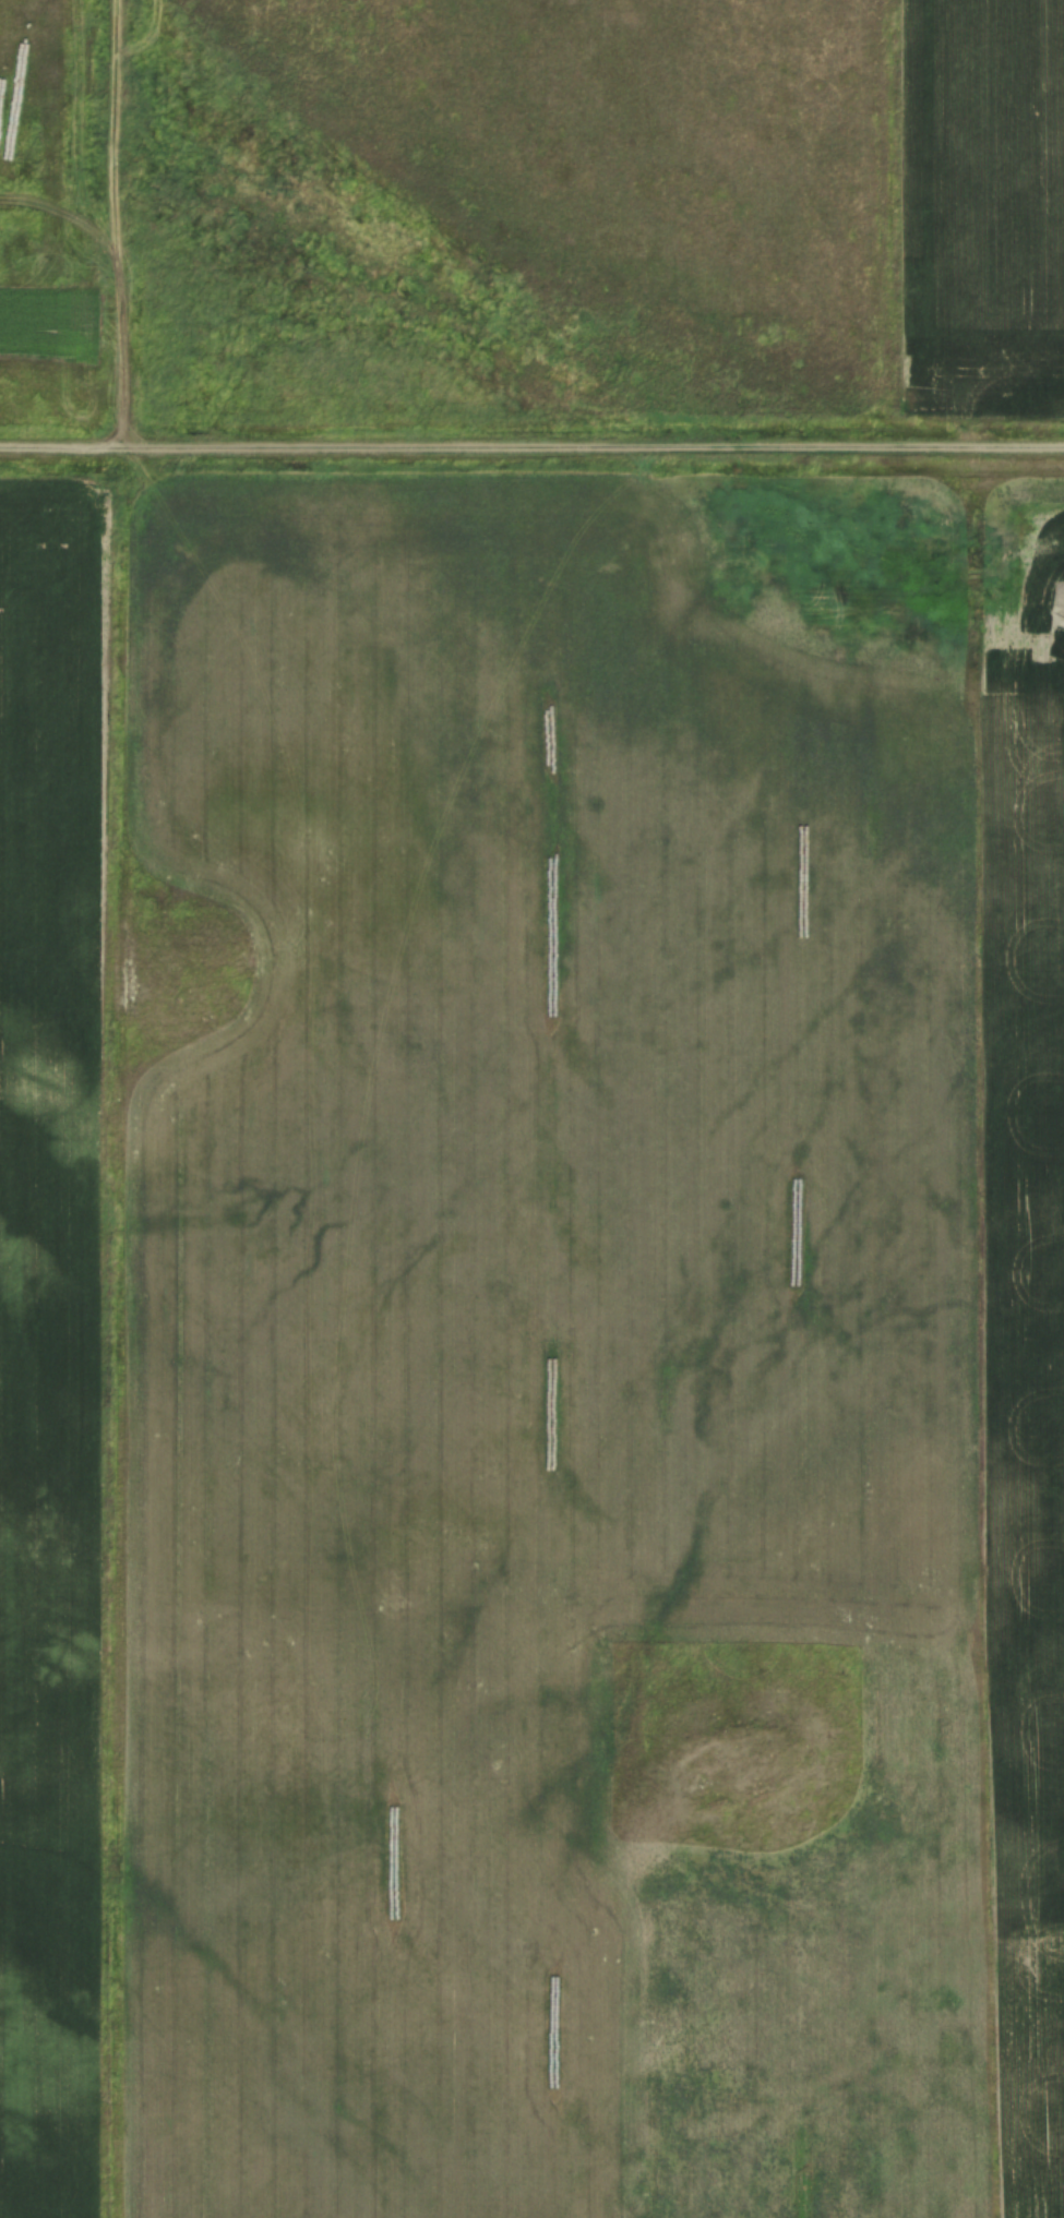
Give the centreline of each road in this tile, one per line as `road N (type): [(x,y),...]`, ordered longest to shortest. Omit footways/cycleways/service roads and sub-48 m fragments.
road 1 (track): [(119,2217),(128,449),(151,253),(149,0)]
road 2 (track): [(0,450),(1063,449)]

